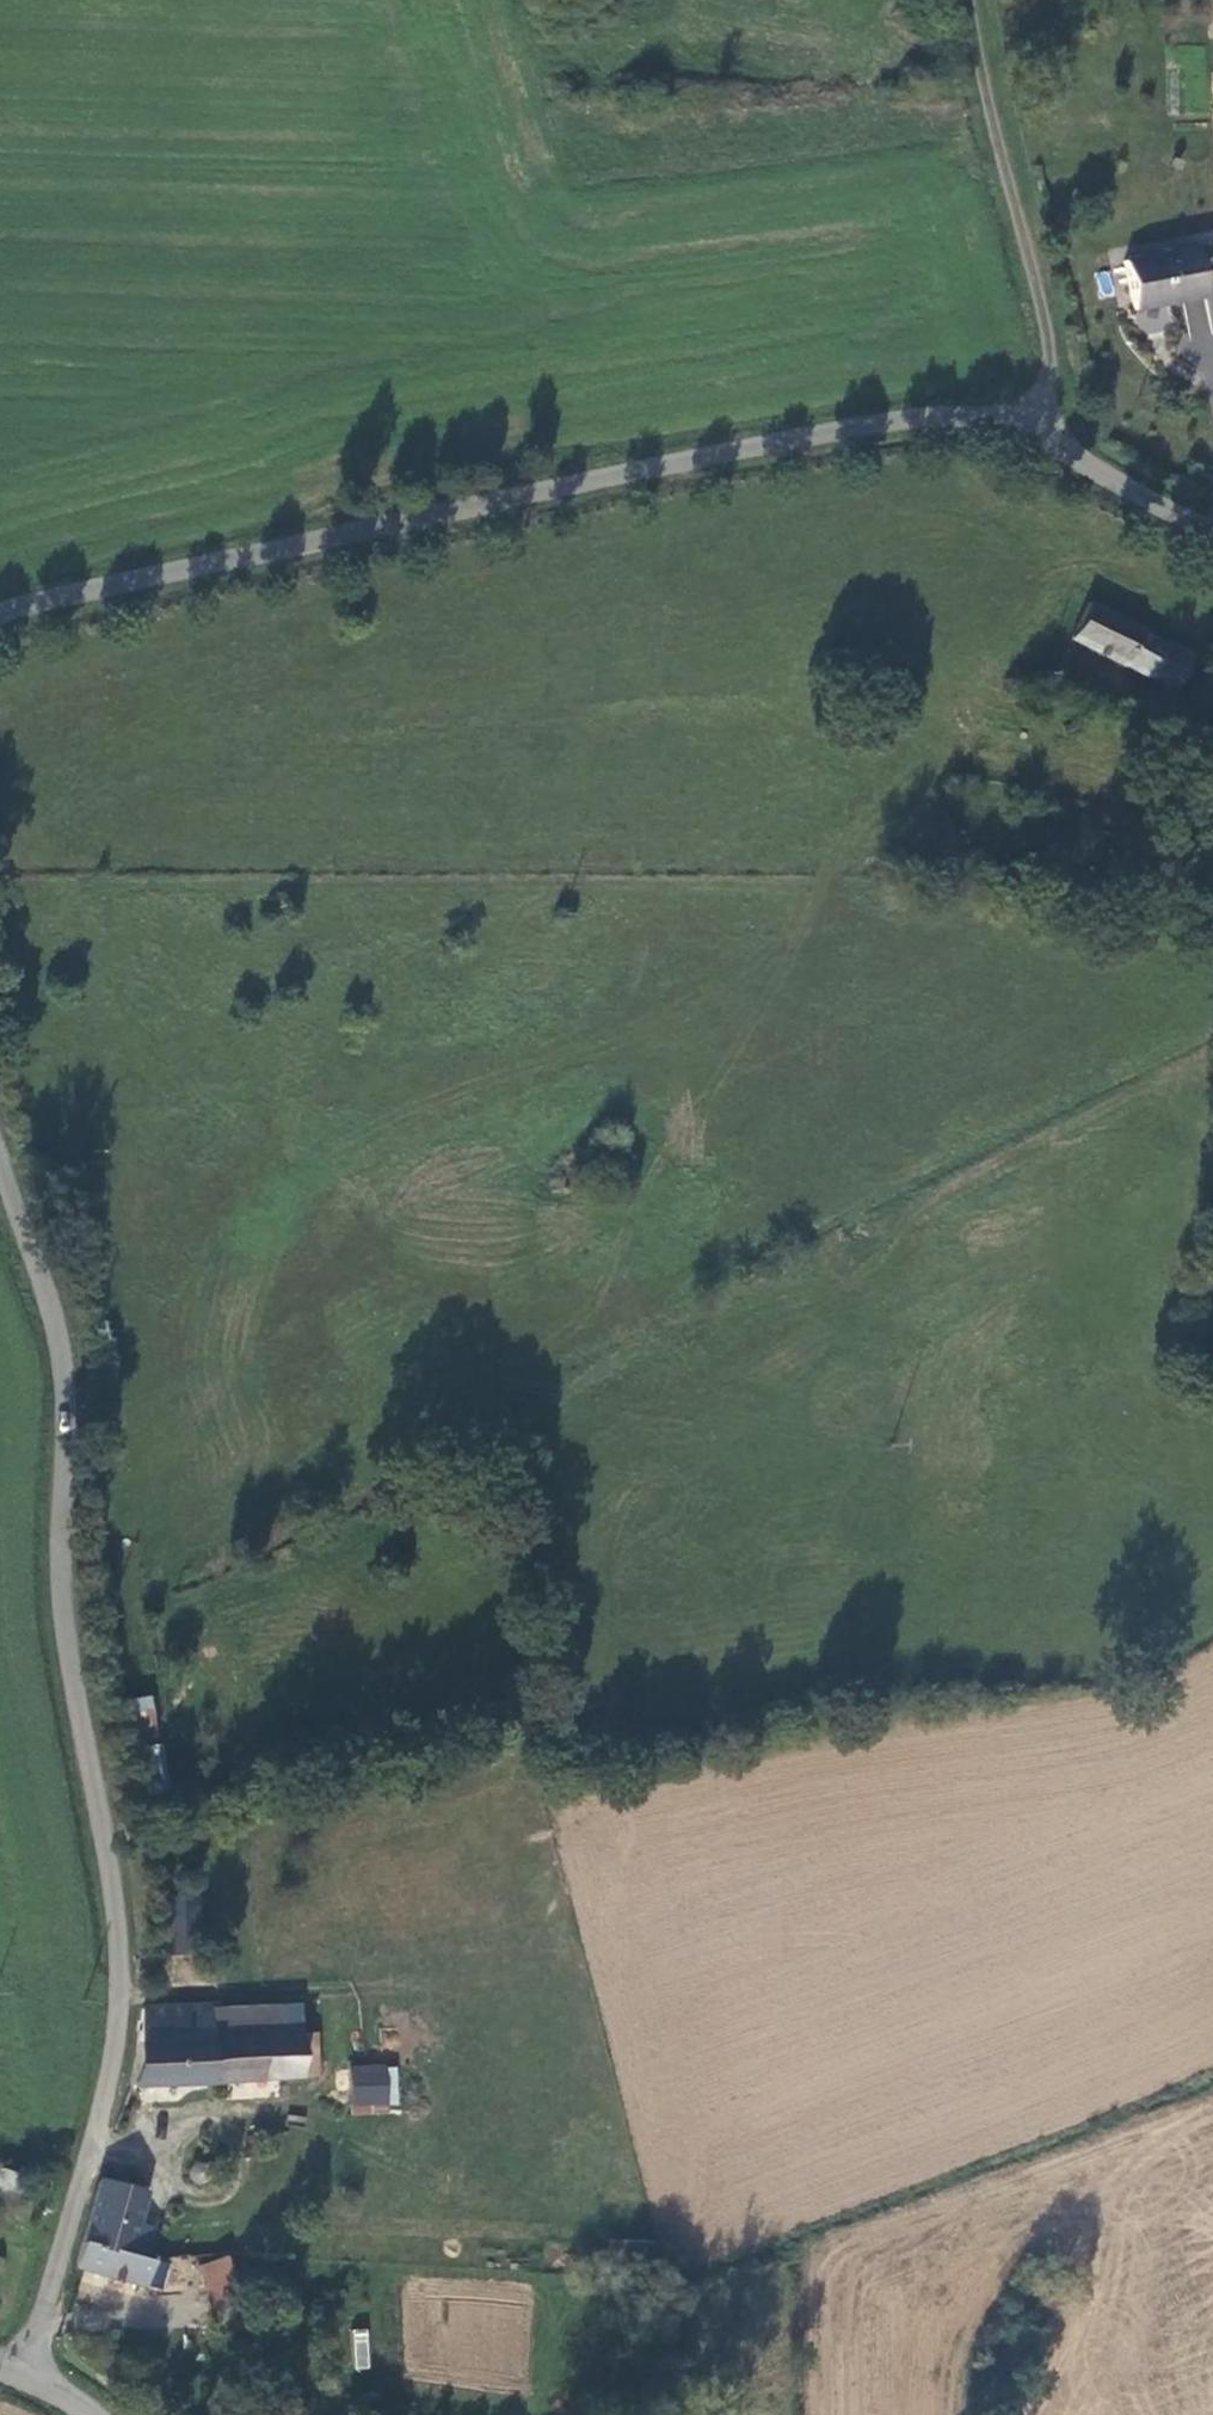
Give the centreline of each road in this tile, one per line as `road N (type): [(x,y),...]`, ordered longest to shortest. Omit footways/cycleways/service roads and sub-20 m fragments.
road 1 (unclassified): [(0,617),(595,480),(938,415),(1021,423),(1212,531)]
road 2 (unclassified): [(26,2371),(114,2067),(124,1980),(62,1592),(64,1356),(0,1167)]
road 3 (track): [(1021,423),(1049,354),(968,0)]

